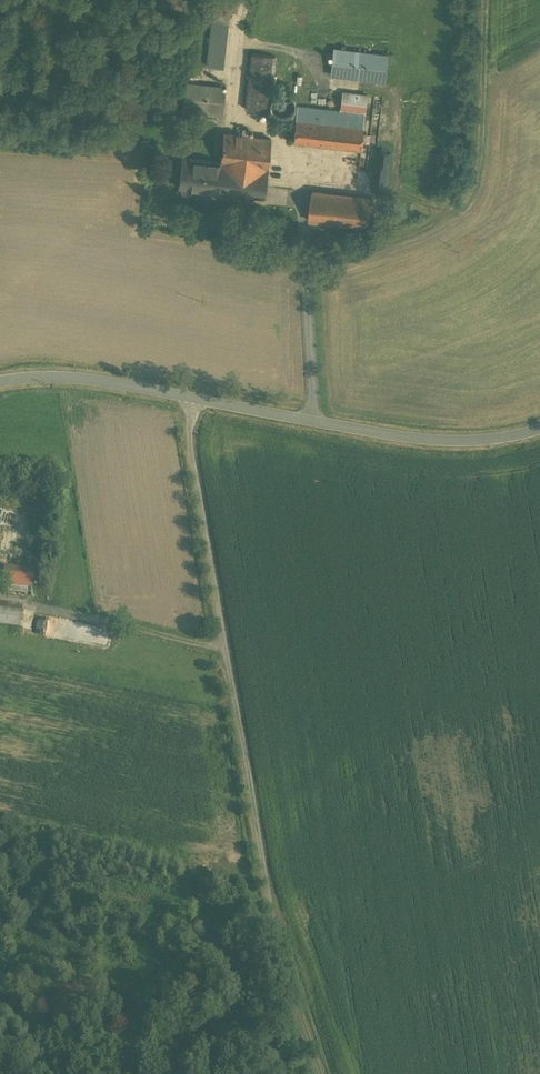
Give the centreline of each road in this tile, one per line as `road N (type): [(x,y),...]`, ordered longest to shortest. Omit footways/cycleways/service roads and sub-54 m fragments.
road 1 (unclassified): [(324,1073),(262,883),(189,433),(193,399)]
road 2 (track): [(485,0),(479,162),(465,202),(434,225),(306,267)]
road 3 (tertiary): [(193,399),(423,440),(539,429)]
road 4 (tertiary): [(0,382),(86,380),(193,399)]
road 5 (track): [(33,606),(221,646)]

